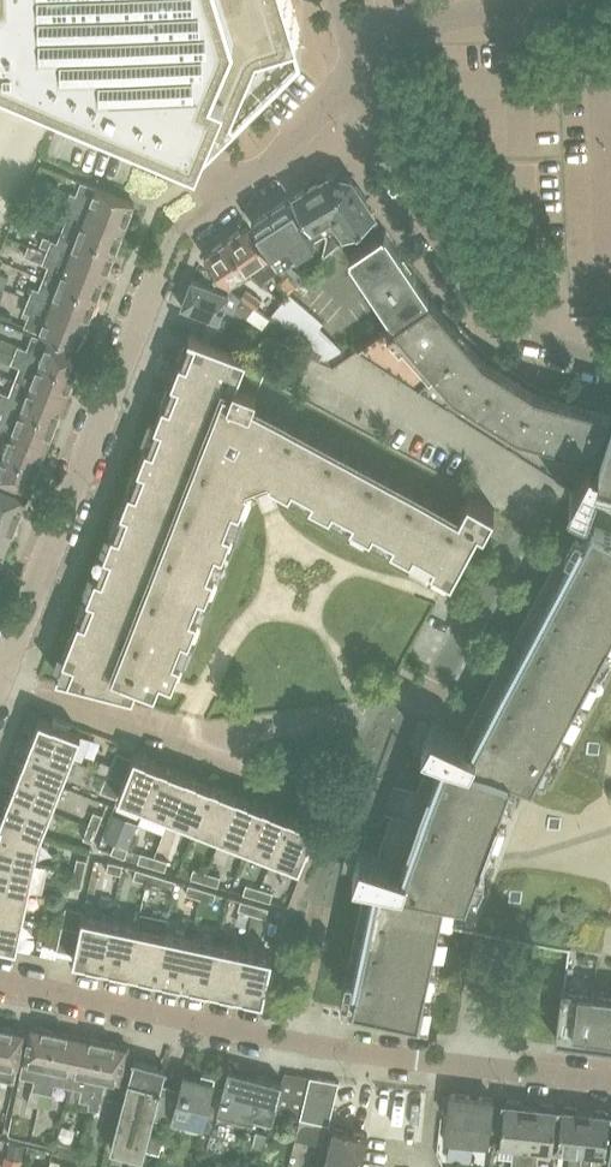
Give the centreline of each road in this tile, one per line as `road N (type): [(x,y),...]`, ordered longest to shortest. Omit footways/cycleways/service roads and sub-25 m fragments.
road 1 (residential): [(0,684),(162,265)]
road 2 (residential): [(291,1042),(320,897),(445,673)]
road 3 (residential): [(360,69),(415,197),(481,289),(529,331),(610,364)]
road 4 (residential): [(610,1082),(291,1042)]
road 5 (residential): [(291,1042),(0,978)]
road 6 (unclassified): [(610,7),(452,15),(407,32),(360,69)]
road 7 (residential): [(198,217),(272,163),(360,69)]

